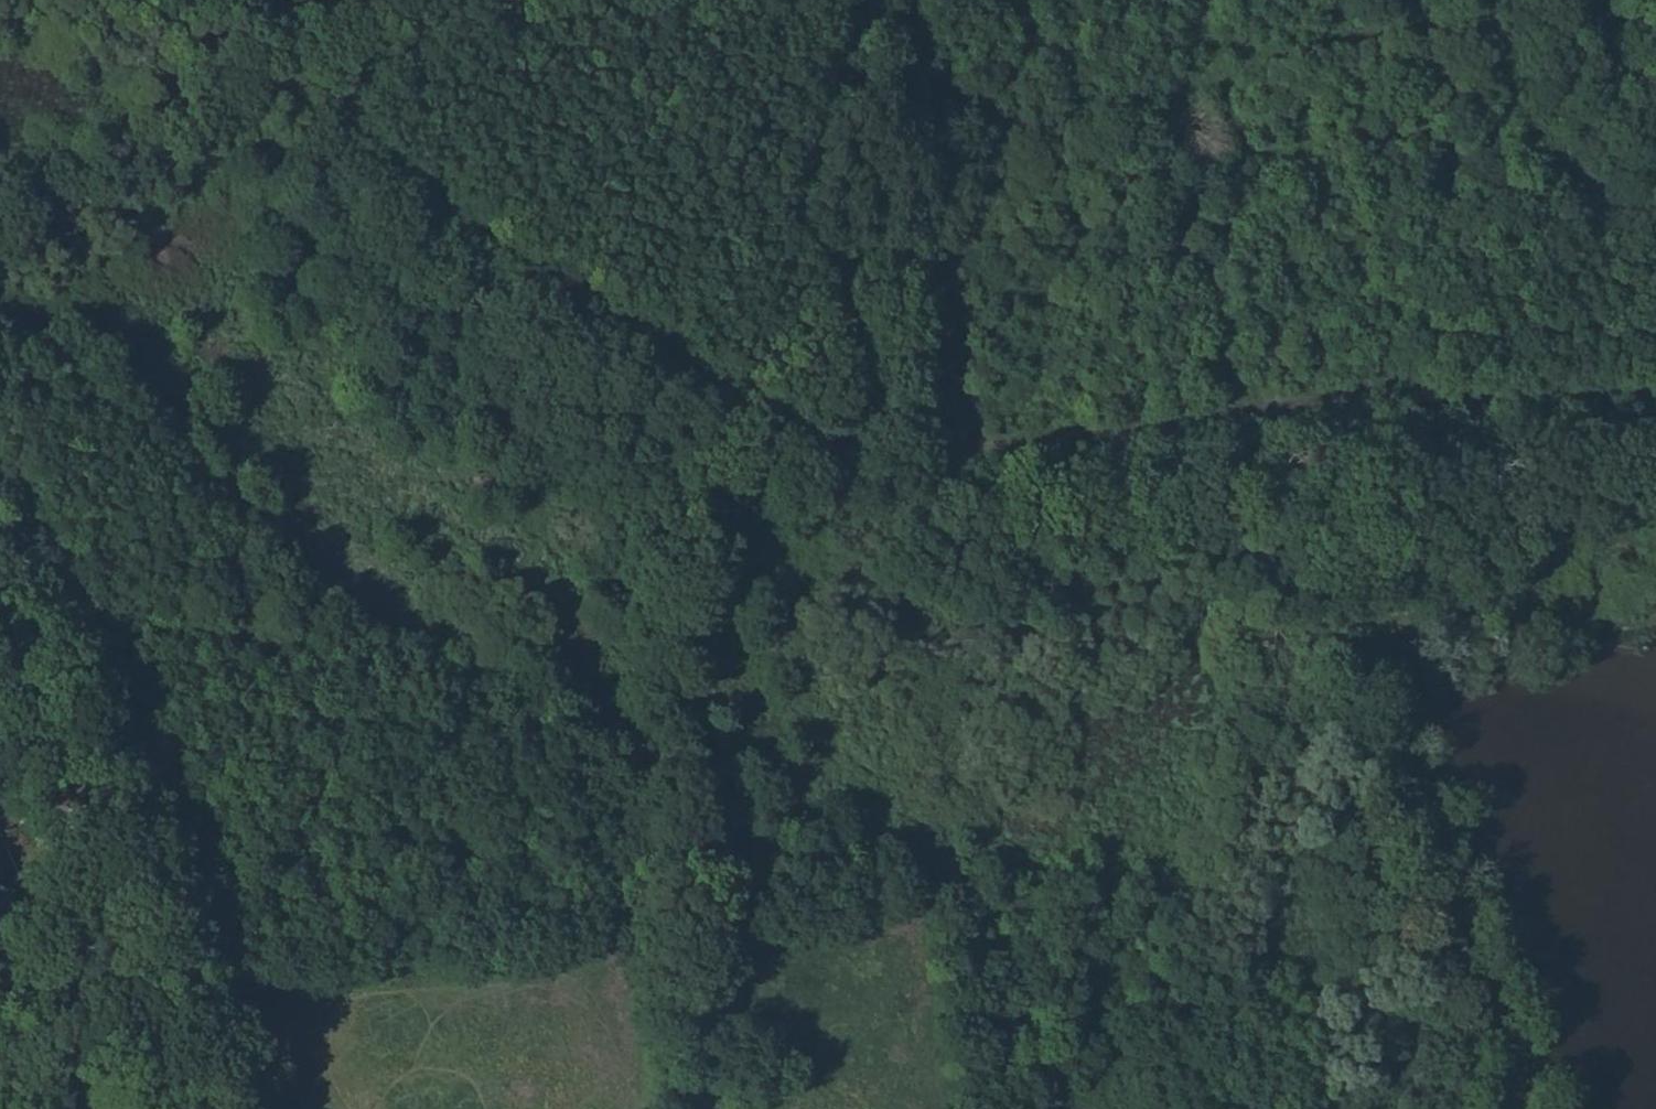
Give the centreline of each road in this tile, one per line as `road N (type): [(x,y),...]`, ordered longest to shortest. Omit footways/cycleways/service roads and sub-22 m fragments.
road 1 (track): [(180,1108),(0,685)]

